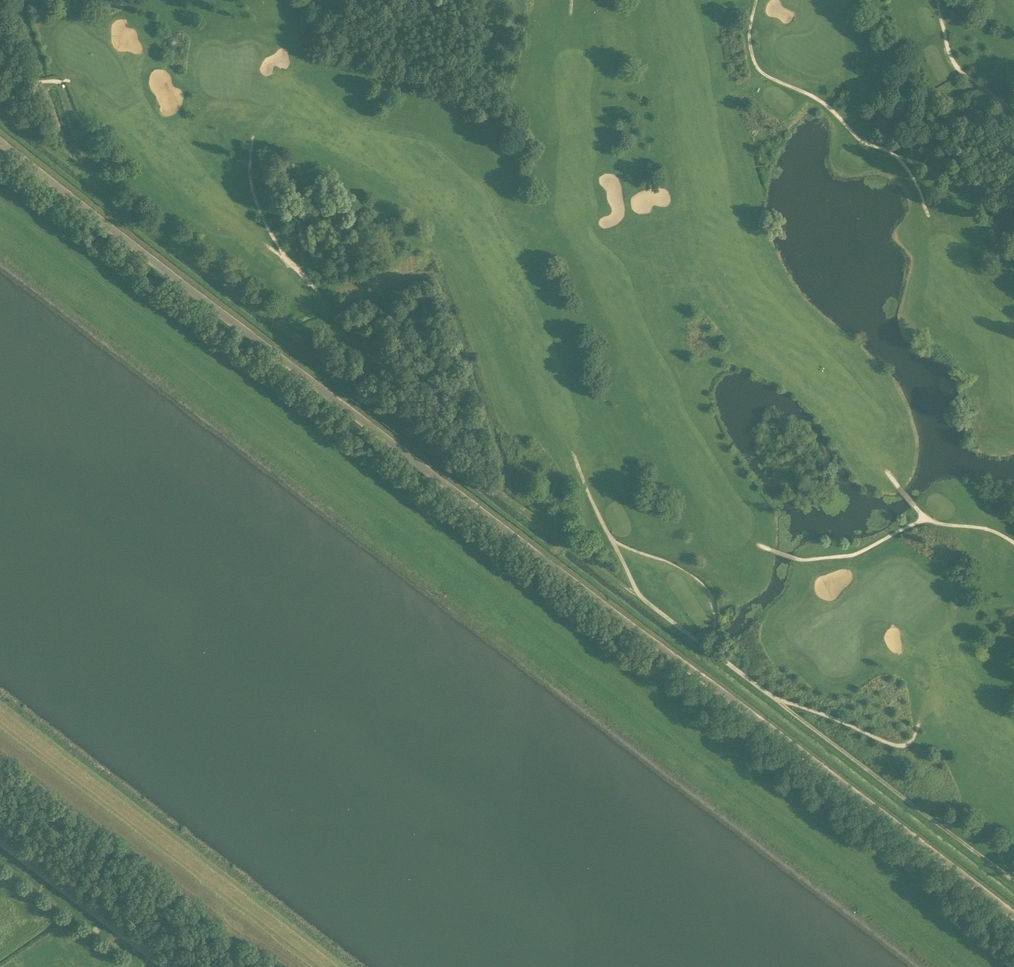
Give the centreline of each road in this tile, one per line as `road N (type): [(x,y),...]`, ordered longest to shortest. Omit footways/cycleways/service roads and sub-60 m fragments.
road 1 (unclassified): [(1013,919),(0,142)]
road 2 (track): [(644,600),(0,106)]
road 3 (track): [(644,600),(1013,880)]
road 4 (unclassified): [(165,966),(0,841)]

